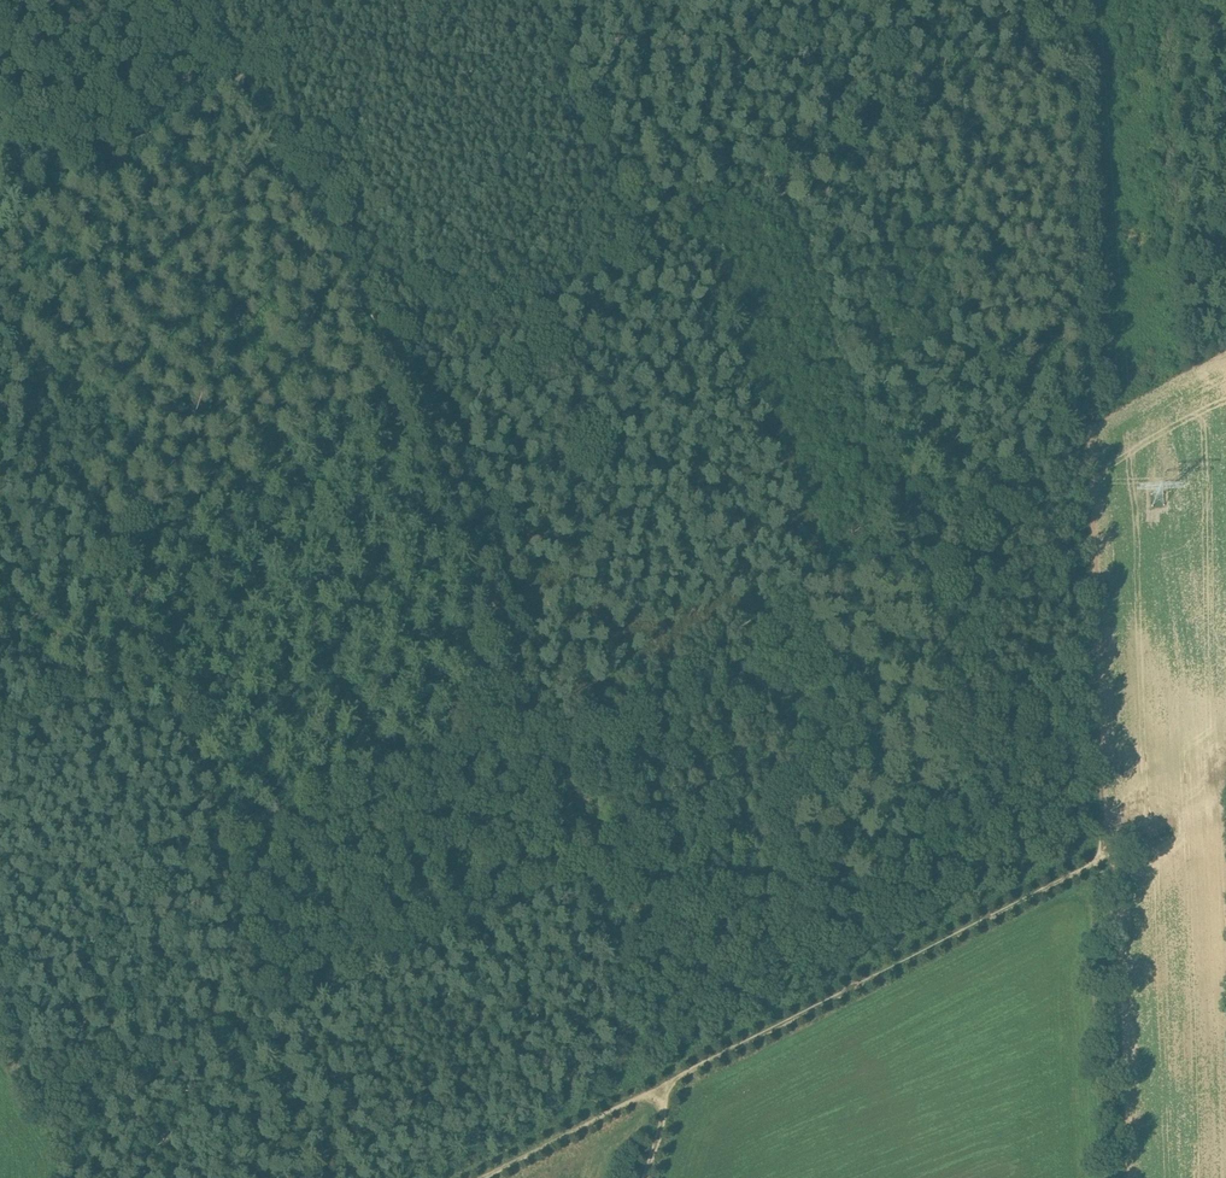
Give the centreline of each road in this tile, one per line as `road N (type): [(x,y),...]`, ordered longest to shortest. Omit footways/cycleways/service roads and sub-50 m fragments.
road 1 (track): [(672,1081),(1102,859)]
road 2 (track): [(1102,859),(1116,1036),(1128,1036),(1140,1177)]
road 3 (track): [(660,1091),(485,1177)]

